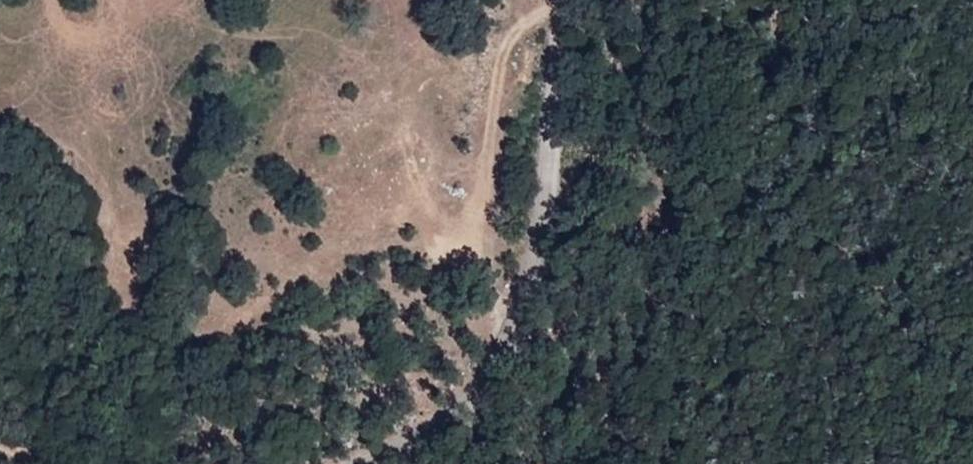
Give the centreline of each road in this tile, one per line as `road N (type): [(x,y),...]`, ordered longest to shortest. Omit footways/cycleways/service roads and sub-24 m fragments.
road 1 (unclassified): [(353,463),(460,409),(518,300),(574,117),(579,0)]
road 2 (track): [(553,0),(533,11),(505,60),(474,198),(484,300),(497,340)]

